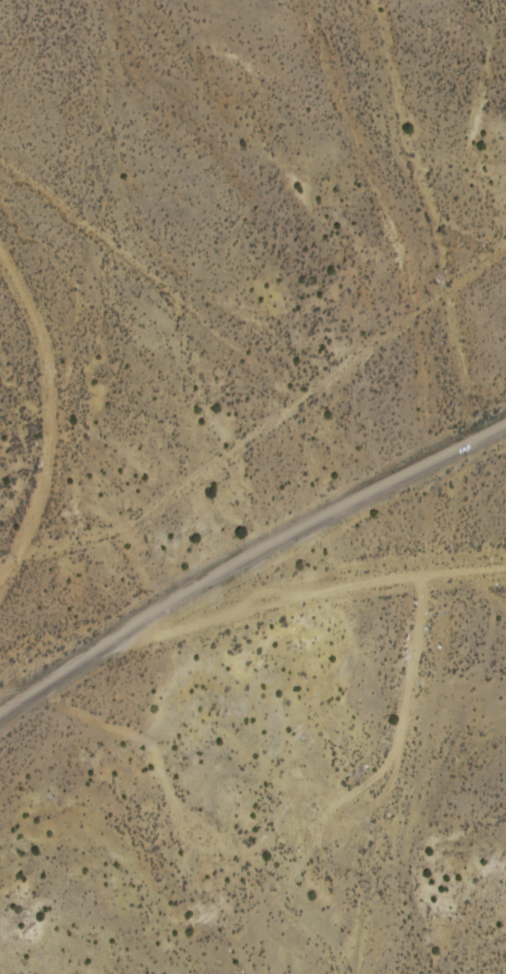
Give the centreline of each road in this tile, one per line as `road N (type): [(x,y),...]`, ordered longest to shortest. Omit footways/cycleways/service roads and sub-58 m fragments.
road 1 (tertiary): [(505,421),(290,538),(0,717)]
road 2 (track): [(0,574),(86,426),(85,378),(68,320),(0,169)]

